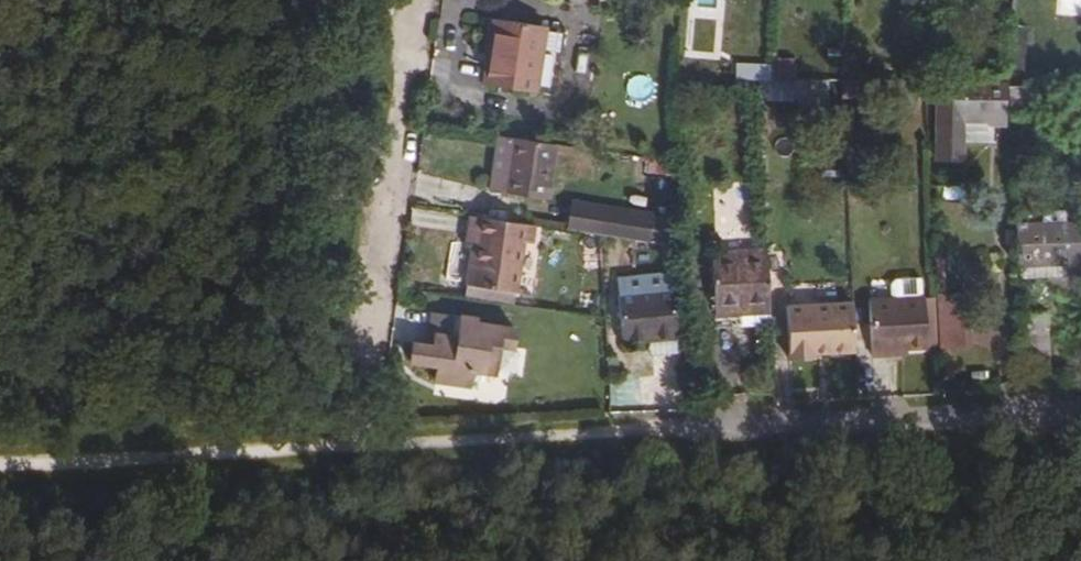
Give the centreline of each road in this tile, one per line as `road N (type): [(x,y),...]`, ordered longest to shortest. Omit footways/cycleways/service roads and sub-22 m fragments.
road 1 (track): [(352,447),(420,0)]
road 2 (unclassified): [(674,426),(1080,407)]
road 3 (track): [(352,447),(674,426)]

